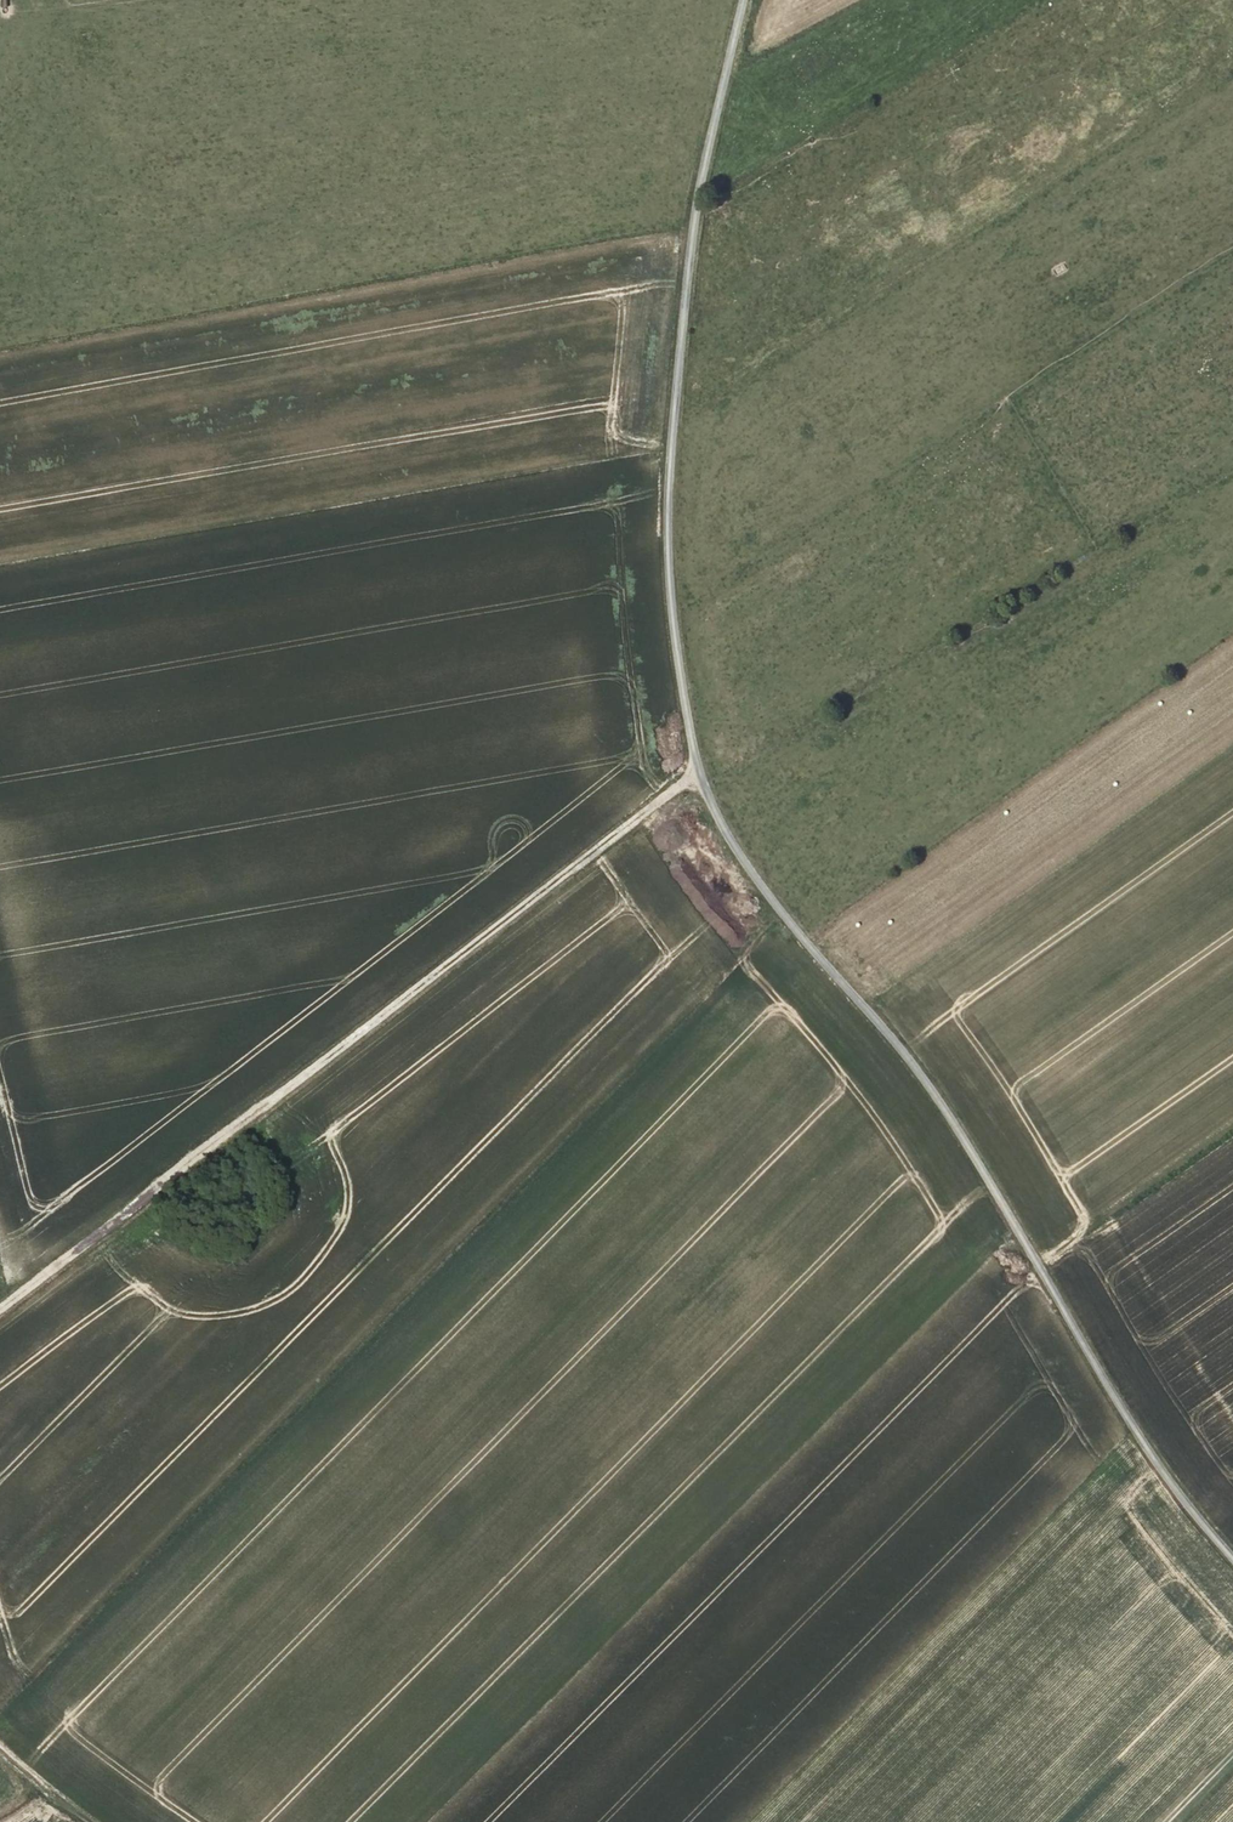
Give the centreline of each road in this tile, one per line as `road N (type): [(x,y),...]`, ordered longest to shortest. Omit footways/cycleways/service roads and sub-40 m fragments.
road 1 (unclassified): [(743,0),(701,175),(662,539),(693,757),(768,893),(885,1027),(982,1164),(1175,1486),(1232,1560)]
road 2 (track): [(698,767),(0,1308)]
road 3 (track): [(91,1821),(0,1744)]

